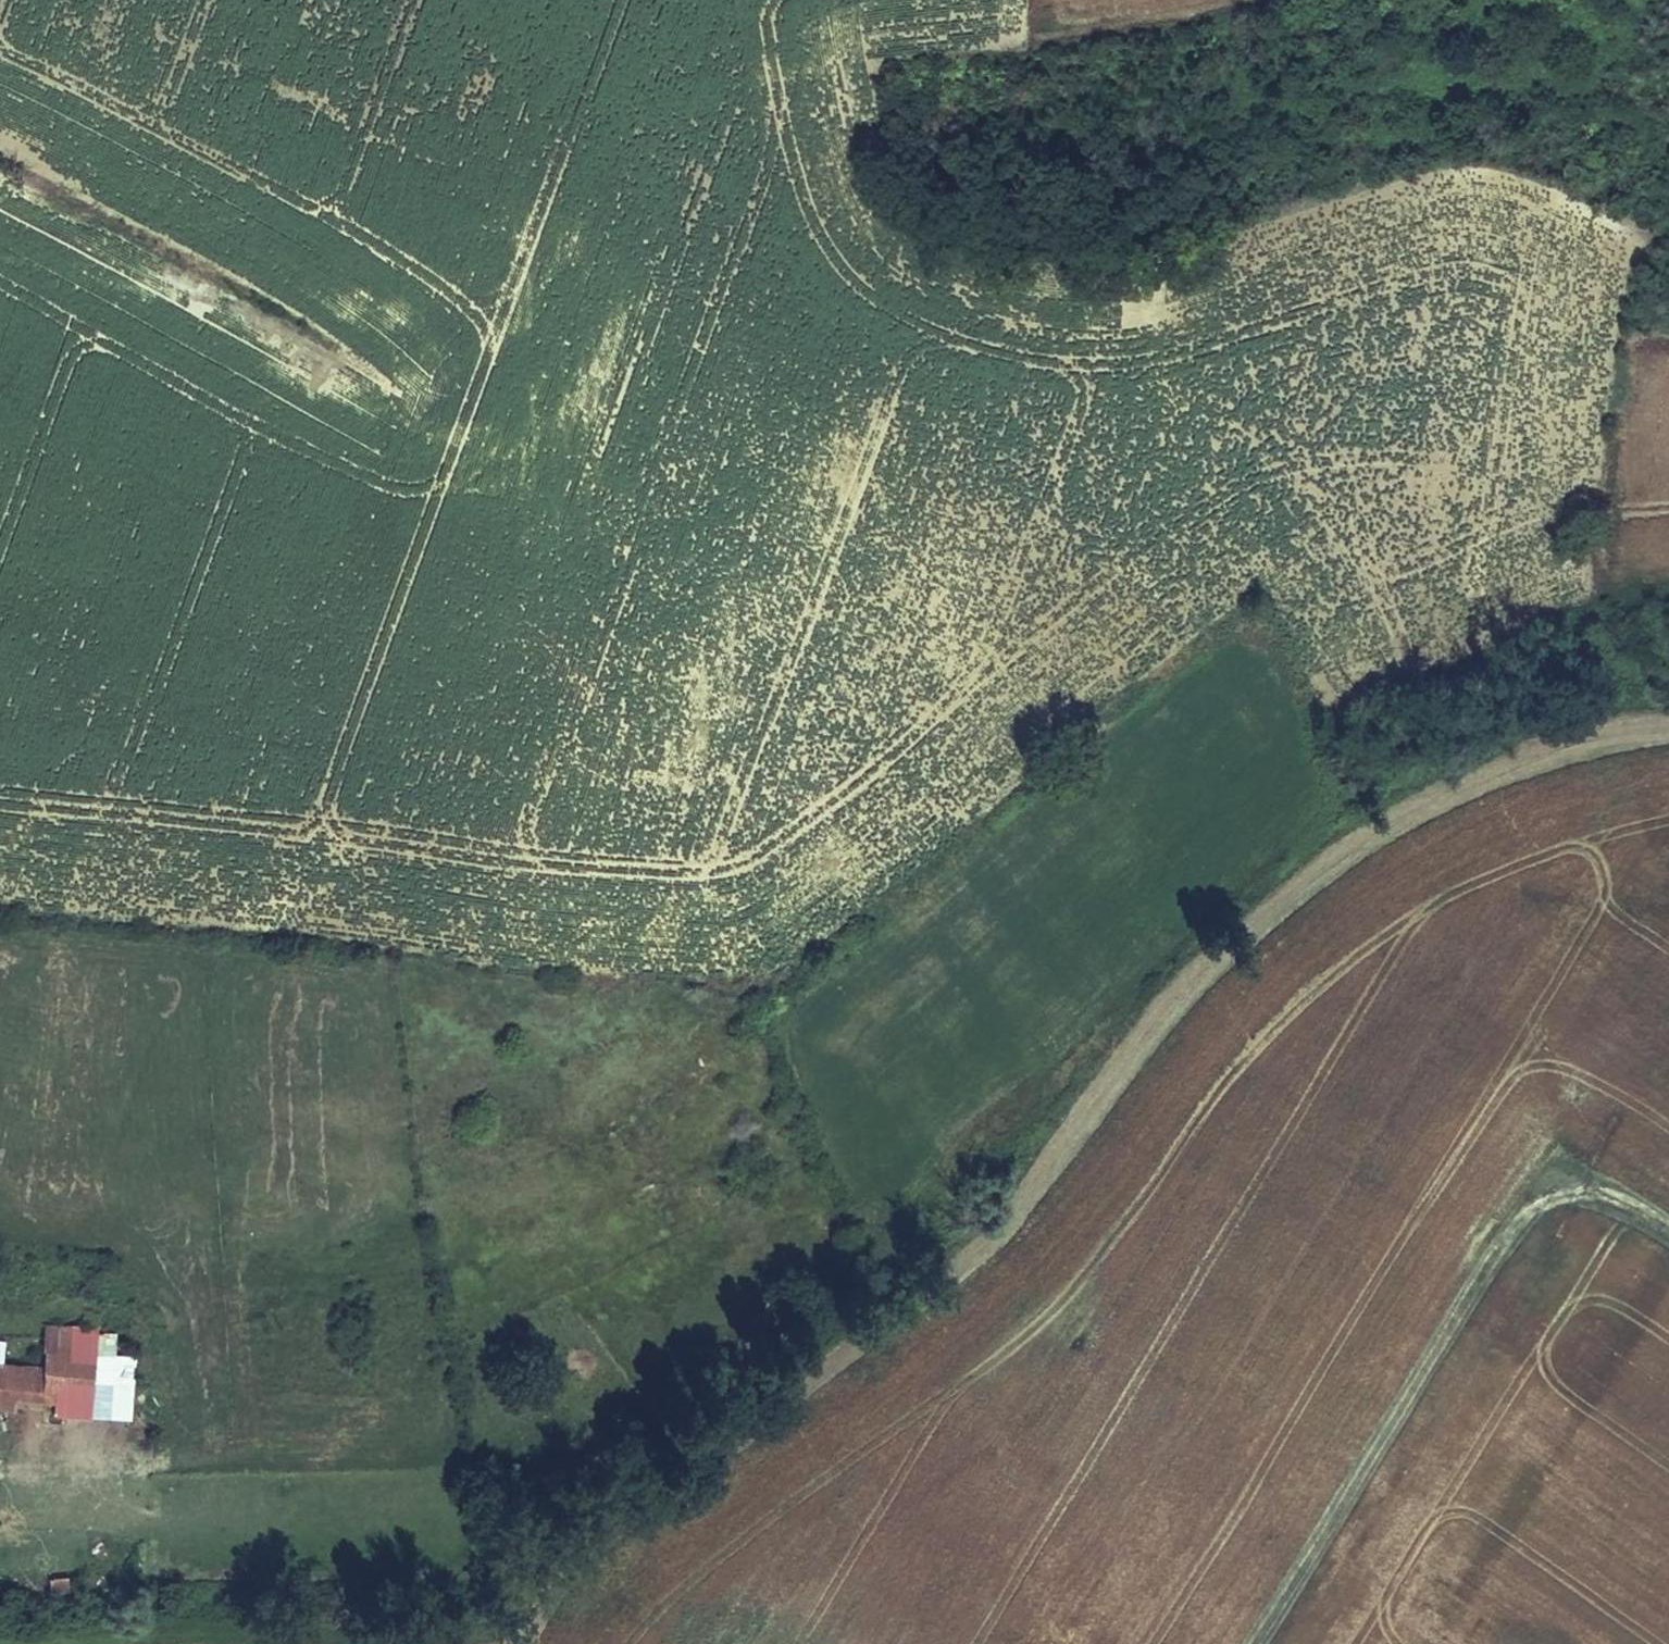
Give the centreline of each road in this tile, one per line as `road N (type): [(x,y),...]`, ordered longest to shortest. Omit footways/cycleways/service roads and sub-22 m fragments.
road 1 (track): [(1668,1235),(1617,1198),(1549,1190),(1506,1233),(1271,1643)]

